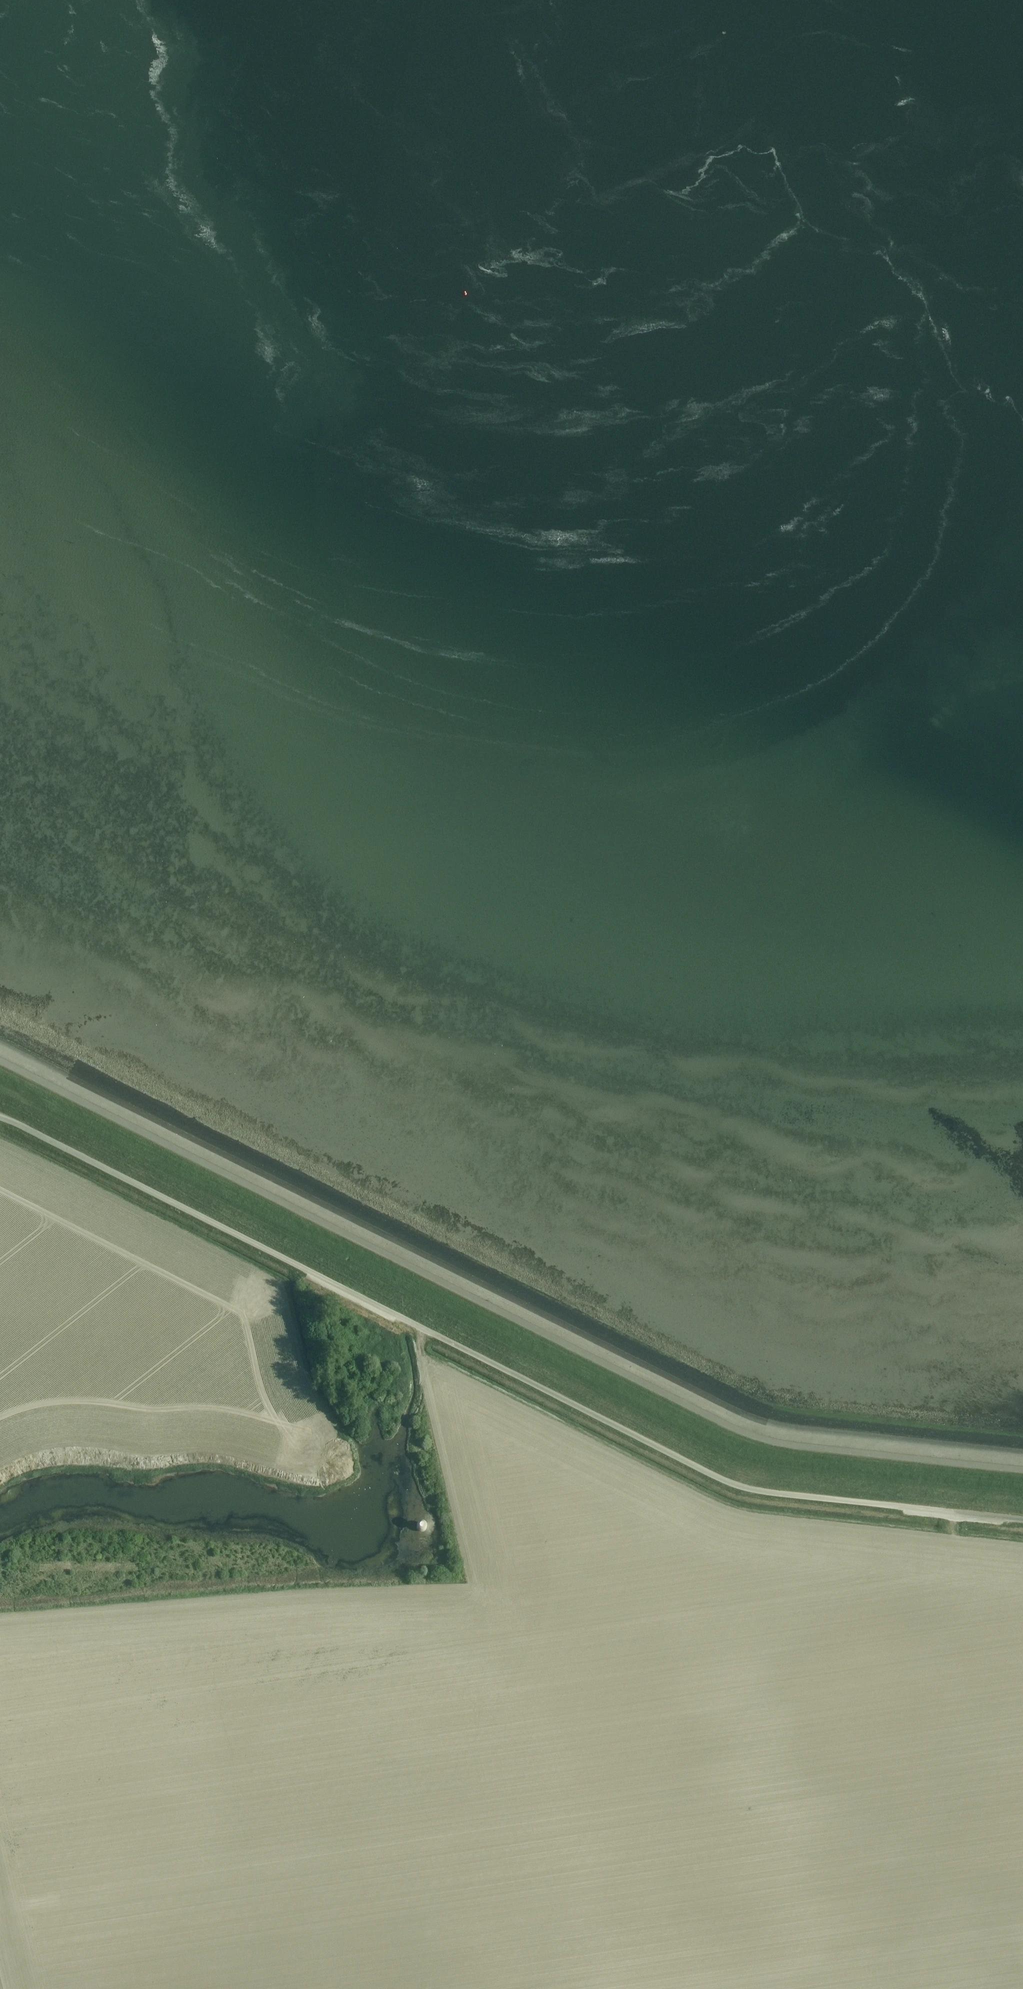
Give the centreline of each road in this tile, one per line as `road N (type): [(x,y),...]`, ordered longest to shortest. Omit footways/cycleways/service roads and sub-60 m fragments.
road 1 (unclassified): [(0,1118),(721,1480),(773,1493),(1022,1520)]

